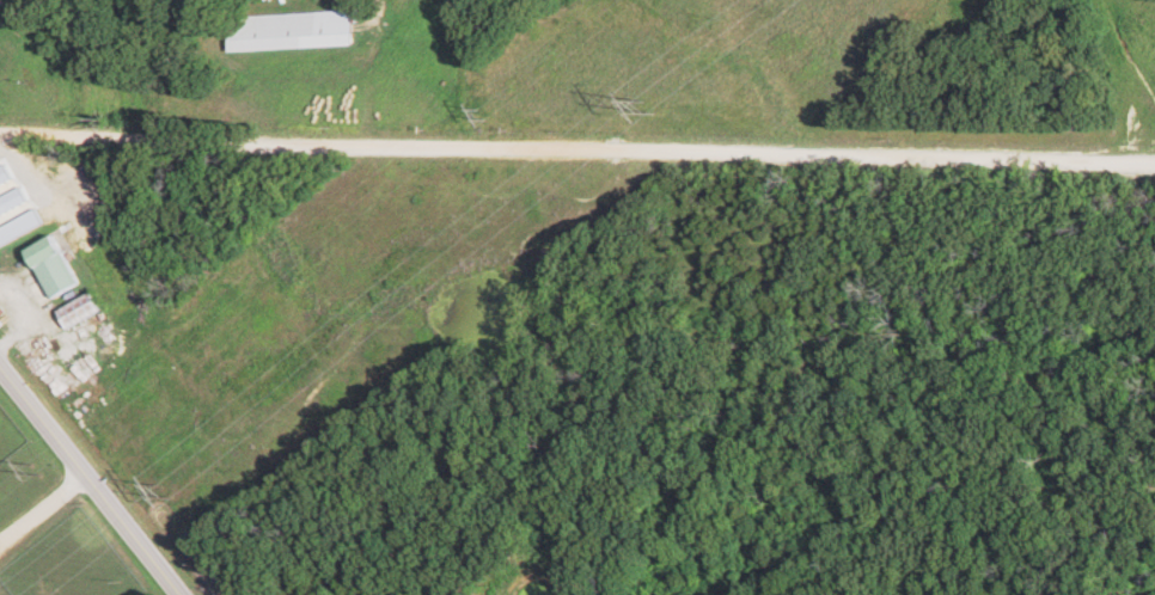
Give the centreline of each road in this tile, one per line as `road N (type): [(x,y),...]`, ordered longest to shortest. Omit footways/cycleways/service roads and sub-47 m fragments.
road 1 (residential): [(1154,158),(0,125)]
road 2 (primary): [(178,594),(0,362)]

